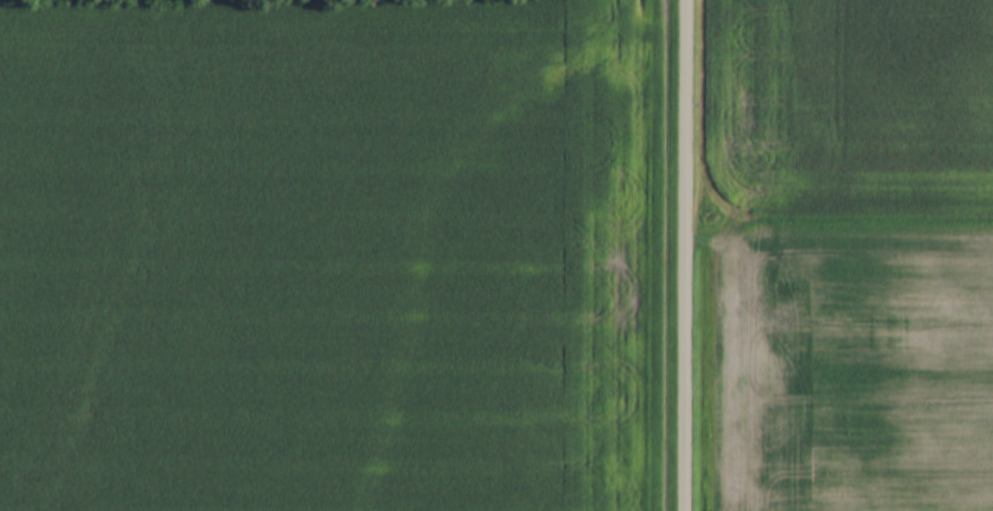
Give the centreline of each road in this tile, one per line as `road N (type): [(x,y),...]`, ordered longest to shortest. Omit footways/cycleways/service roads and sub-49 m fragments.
road 1 (residential): [(683,510),(684,0)]

